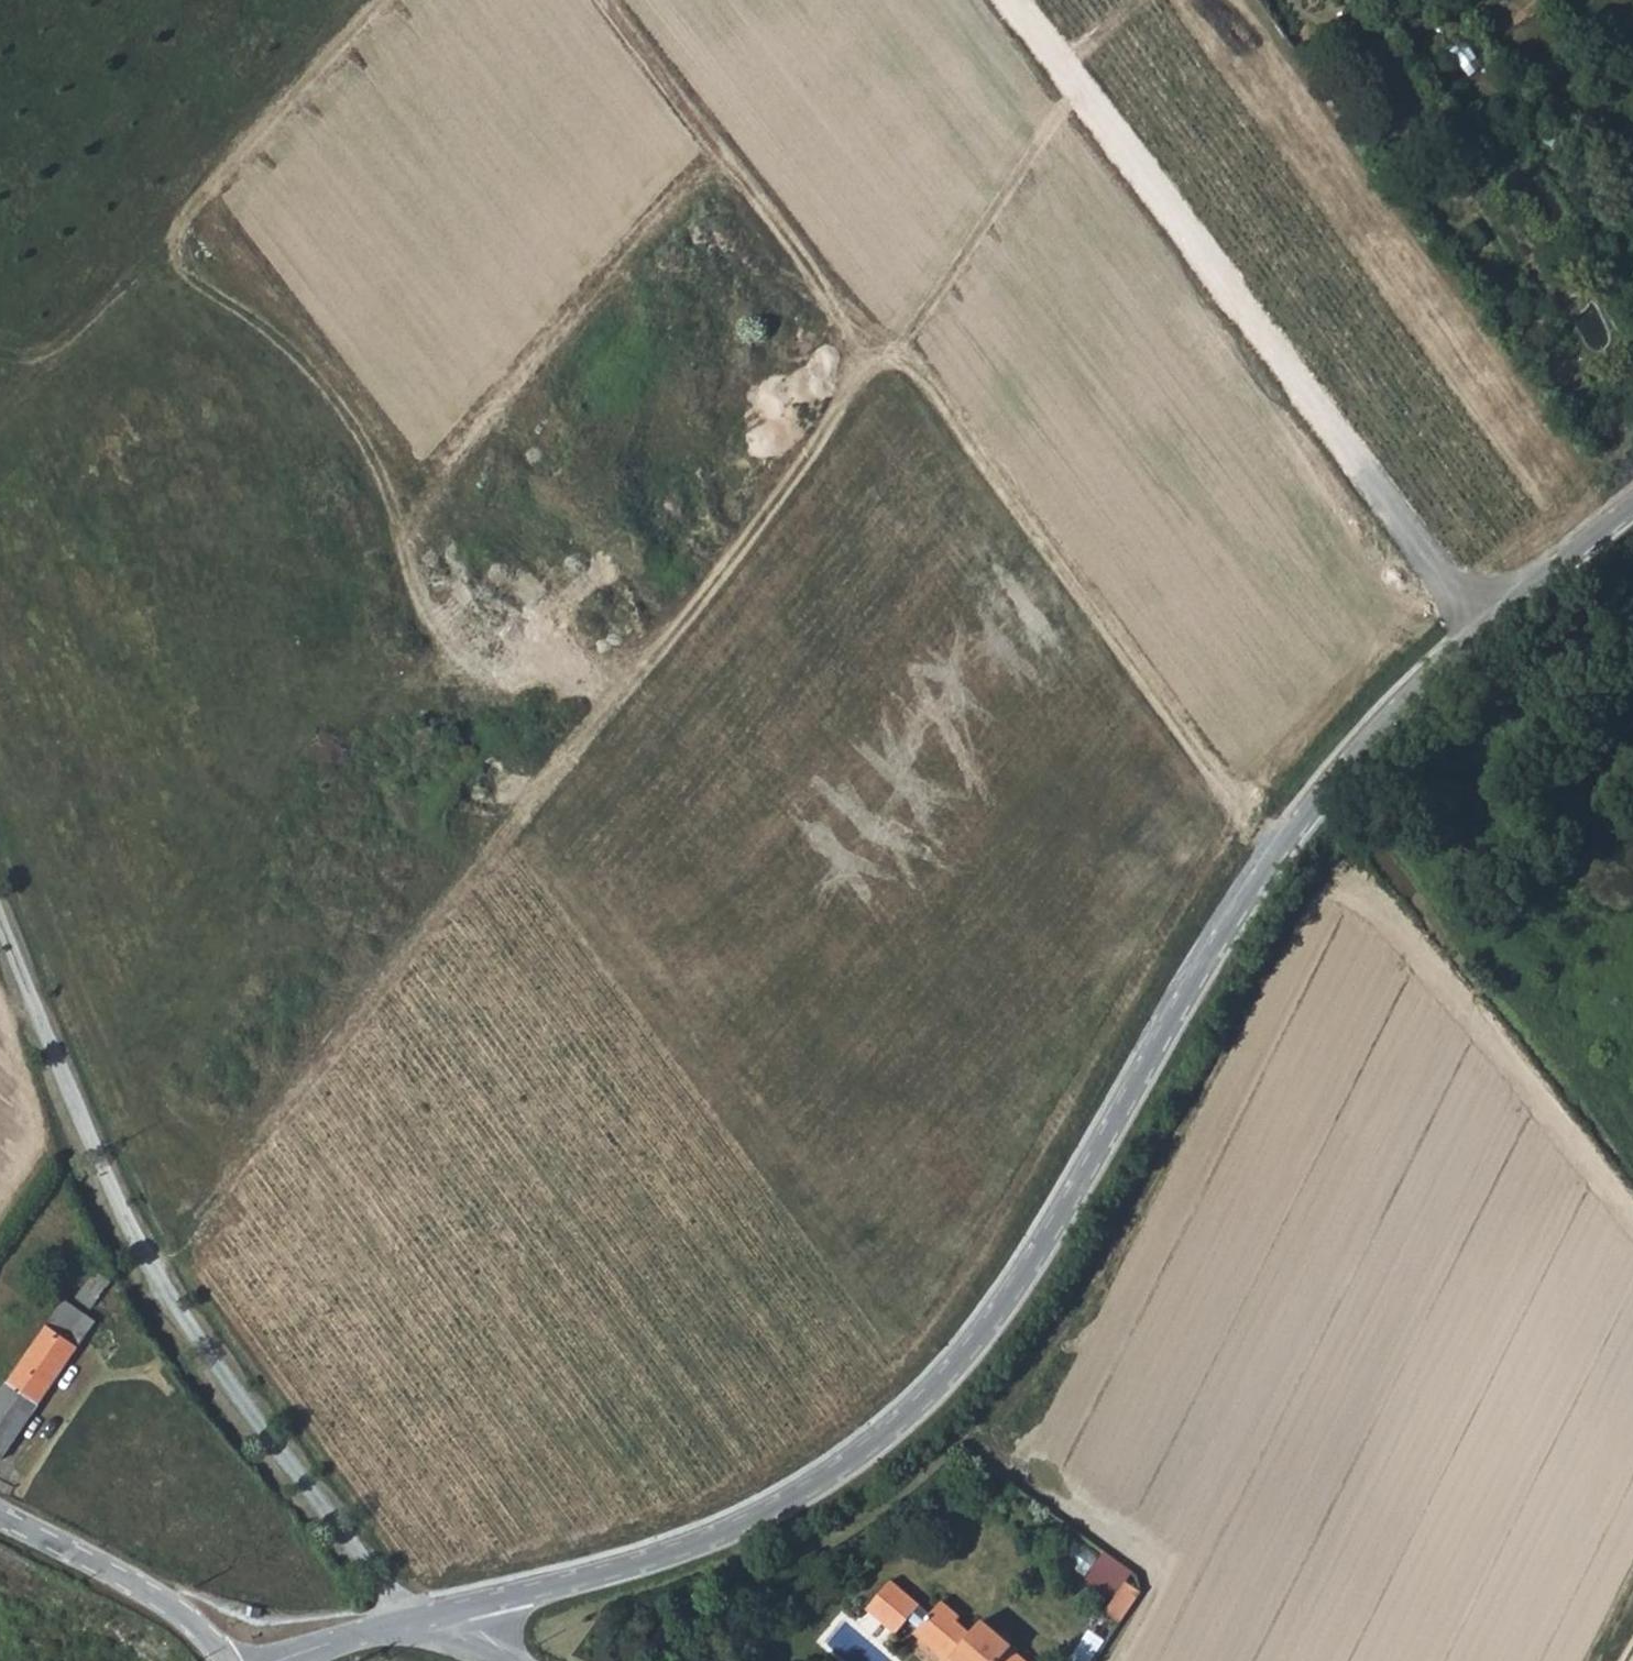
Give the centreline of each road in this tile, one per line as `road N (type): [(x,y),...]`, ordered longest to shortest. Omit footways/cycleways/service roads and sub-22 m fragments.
road 1 (unclassified): [(469,1606),(653,1563),(774,1512),(860,1457),(939,1384),(1014,1290),(1255,885),(1341,771),(1423,680),(1632,520)]
road 2 (track): [(392,0),(156,259),(47,357),(0,348)]
road 3 (unclassified): [(0,1520),(150,1597),(199,1631),(219,1660)]
road 4 (unclassified): [(255,1660),(403,1621)]

